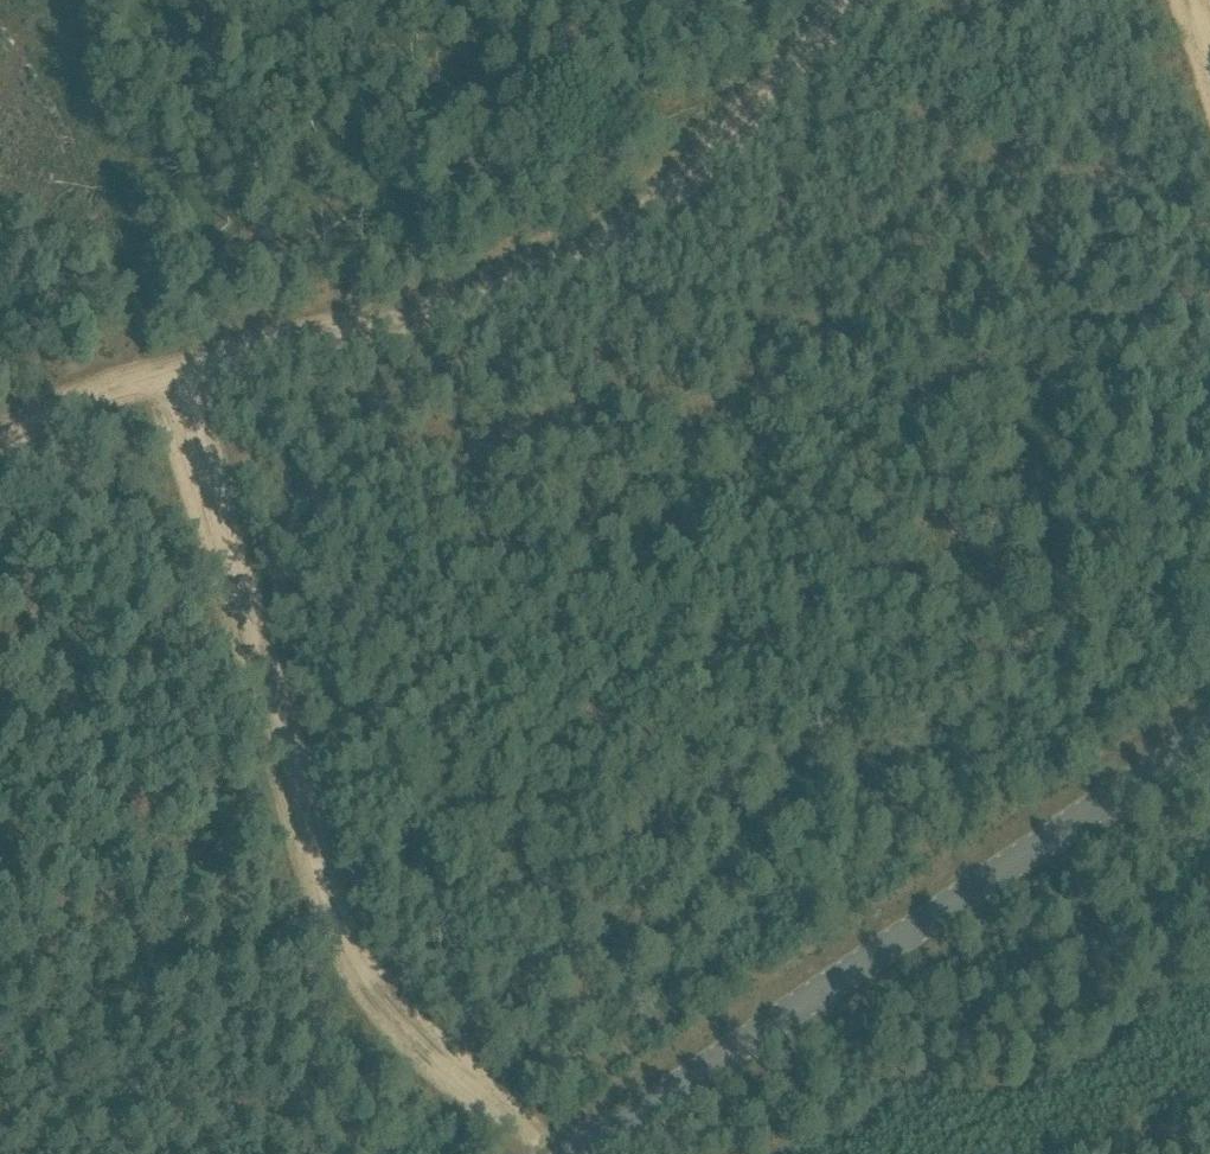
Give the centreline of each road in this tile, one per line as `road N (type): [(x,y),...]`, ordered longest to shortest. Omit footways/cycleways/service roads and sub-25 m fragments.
road 1 (track): [(0,445),(161,375),(501,283),(602,236),(699,162),(844,0)]
road 2 (track): [(161,375),(254,645),(316,867),(348,938),(379,987),(545,1153)]

